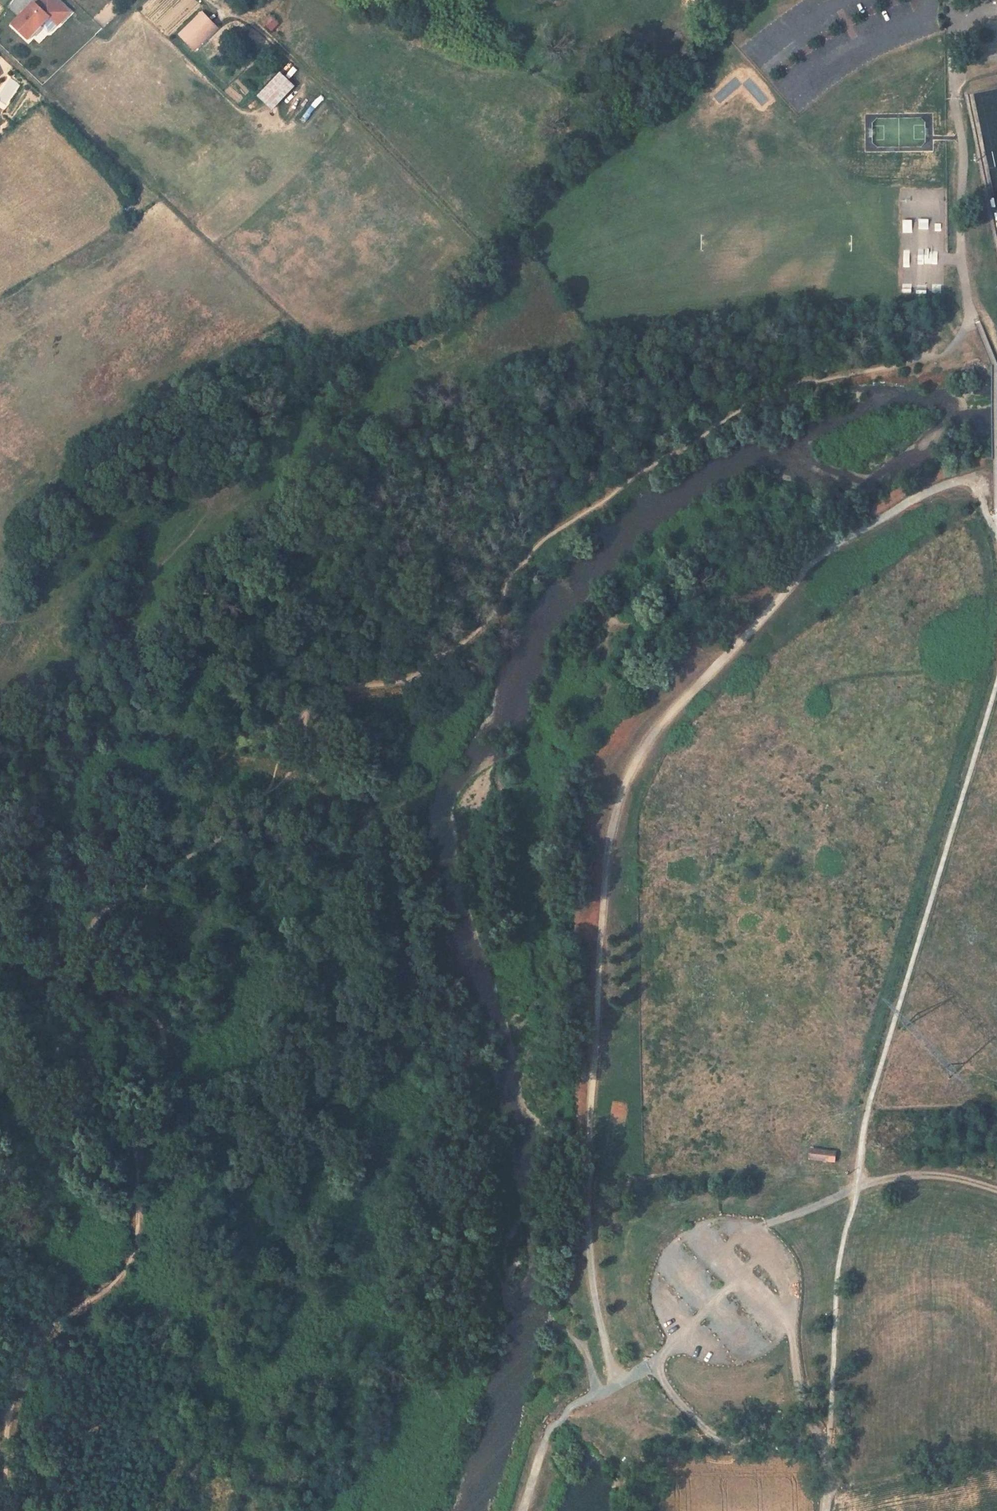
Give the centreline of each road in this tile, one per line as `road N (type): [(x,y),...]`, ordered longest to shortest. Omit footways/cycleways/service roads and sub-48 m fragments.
road 1 (unclassified): [(825,1510),(830,1443),(734,1443),(707,1431),(655,1366),(673,1344)]
road 2 (track): [(743,1232),(897,1176),(934,1174),(996,1190)]

